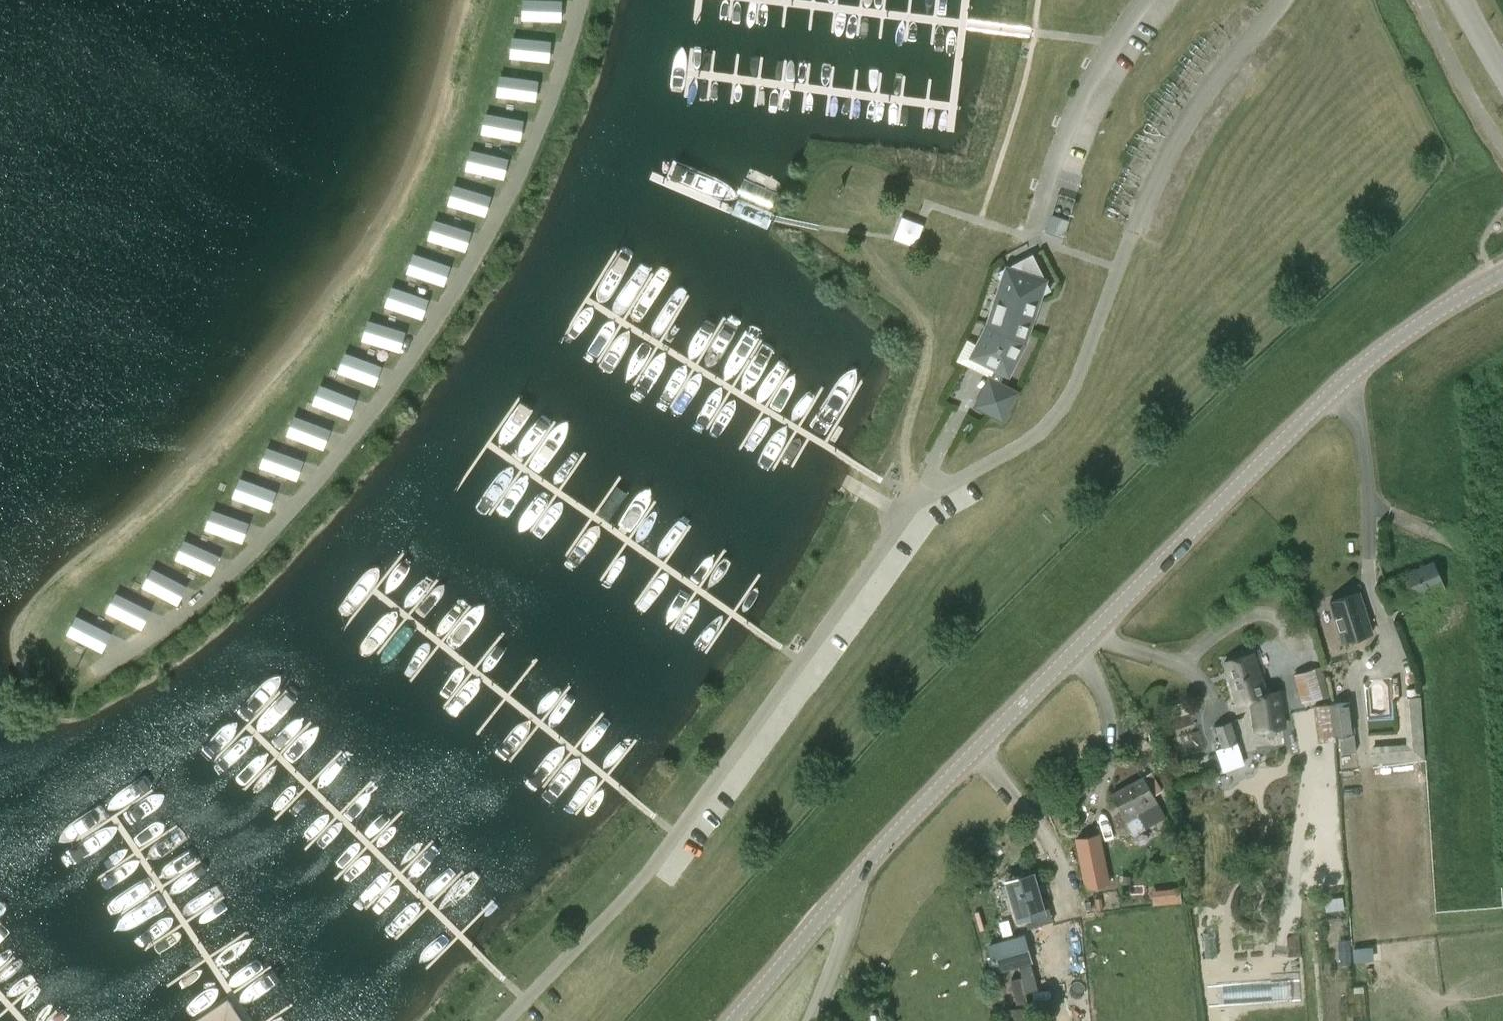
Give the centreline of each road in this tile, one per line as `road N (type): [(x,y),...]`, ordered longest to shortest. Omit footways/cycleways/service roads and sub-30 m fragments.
road 1 (unclassified): [(857,881),(1090,632),(1339,385),(1502,270)]
road 2 (unclassified): [(732,1020),(857,881)]
road 3 (residential): [(808,1020),(843,946),(857,881)]

